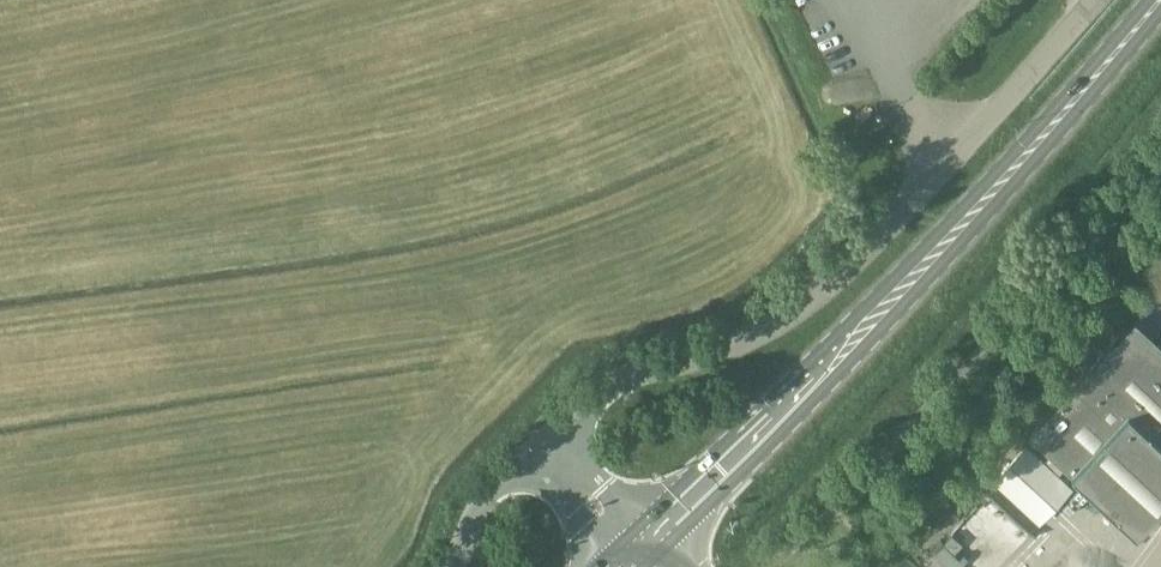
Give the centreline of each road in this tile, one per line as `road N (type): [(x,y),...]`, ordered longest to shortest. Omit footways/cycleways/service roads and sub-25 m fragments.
road 1 (secondary): [(659,554),(983,228),(1160,16)]
road 2 (secondary): [(1140,0),(841,331),(635,531)]
road 3 (unclassified): [(544,447),(624,377),(725,348),(811,301),(1094,0)]
road 4 (unclassified): [(770,566),(1160,149)]
road 5 (unclassified): [(456,566),(477,509),(544,447)]
road 6 (unclassified): [(544,447),(635,531)]

